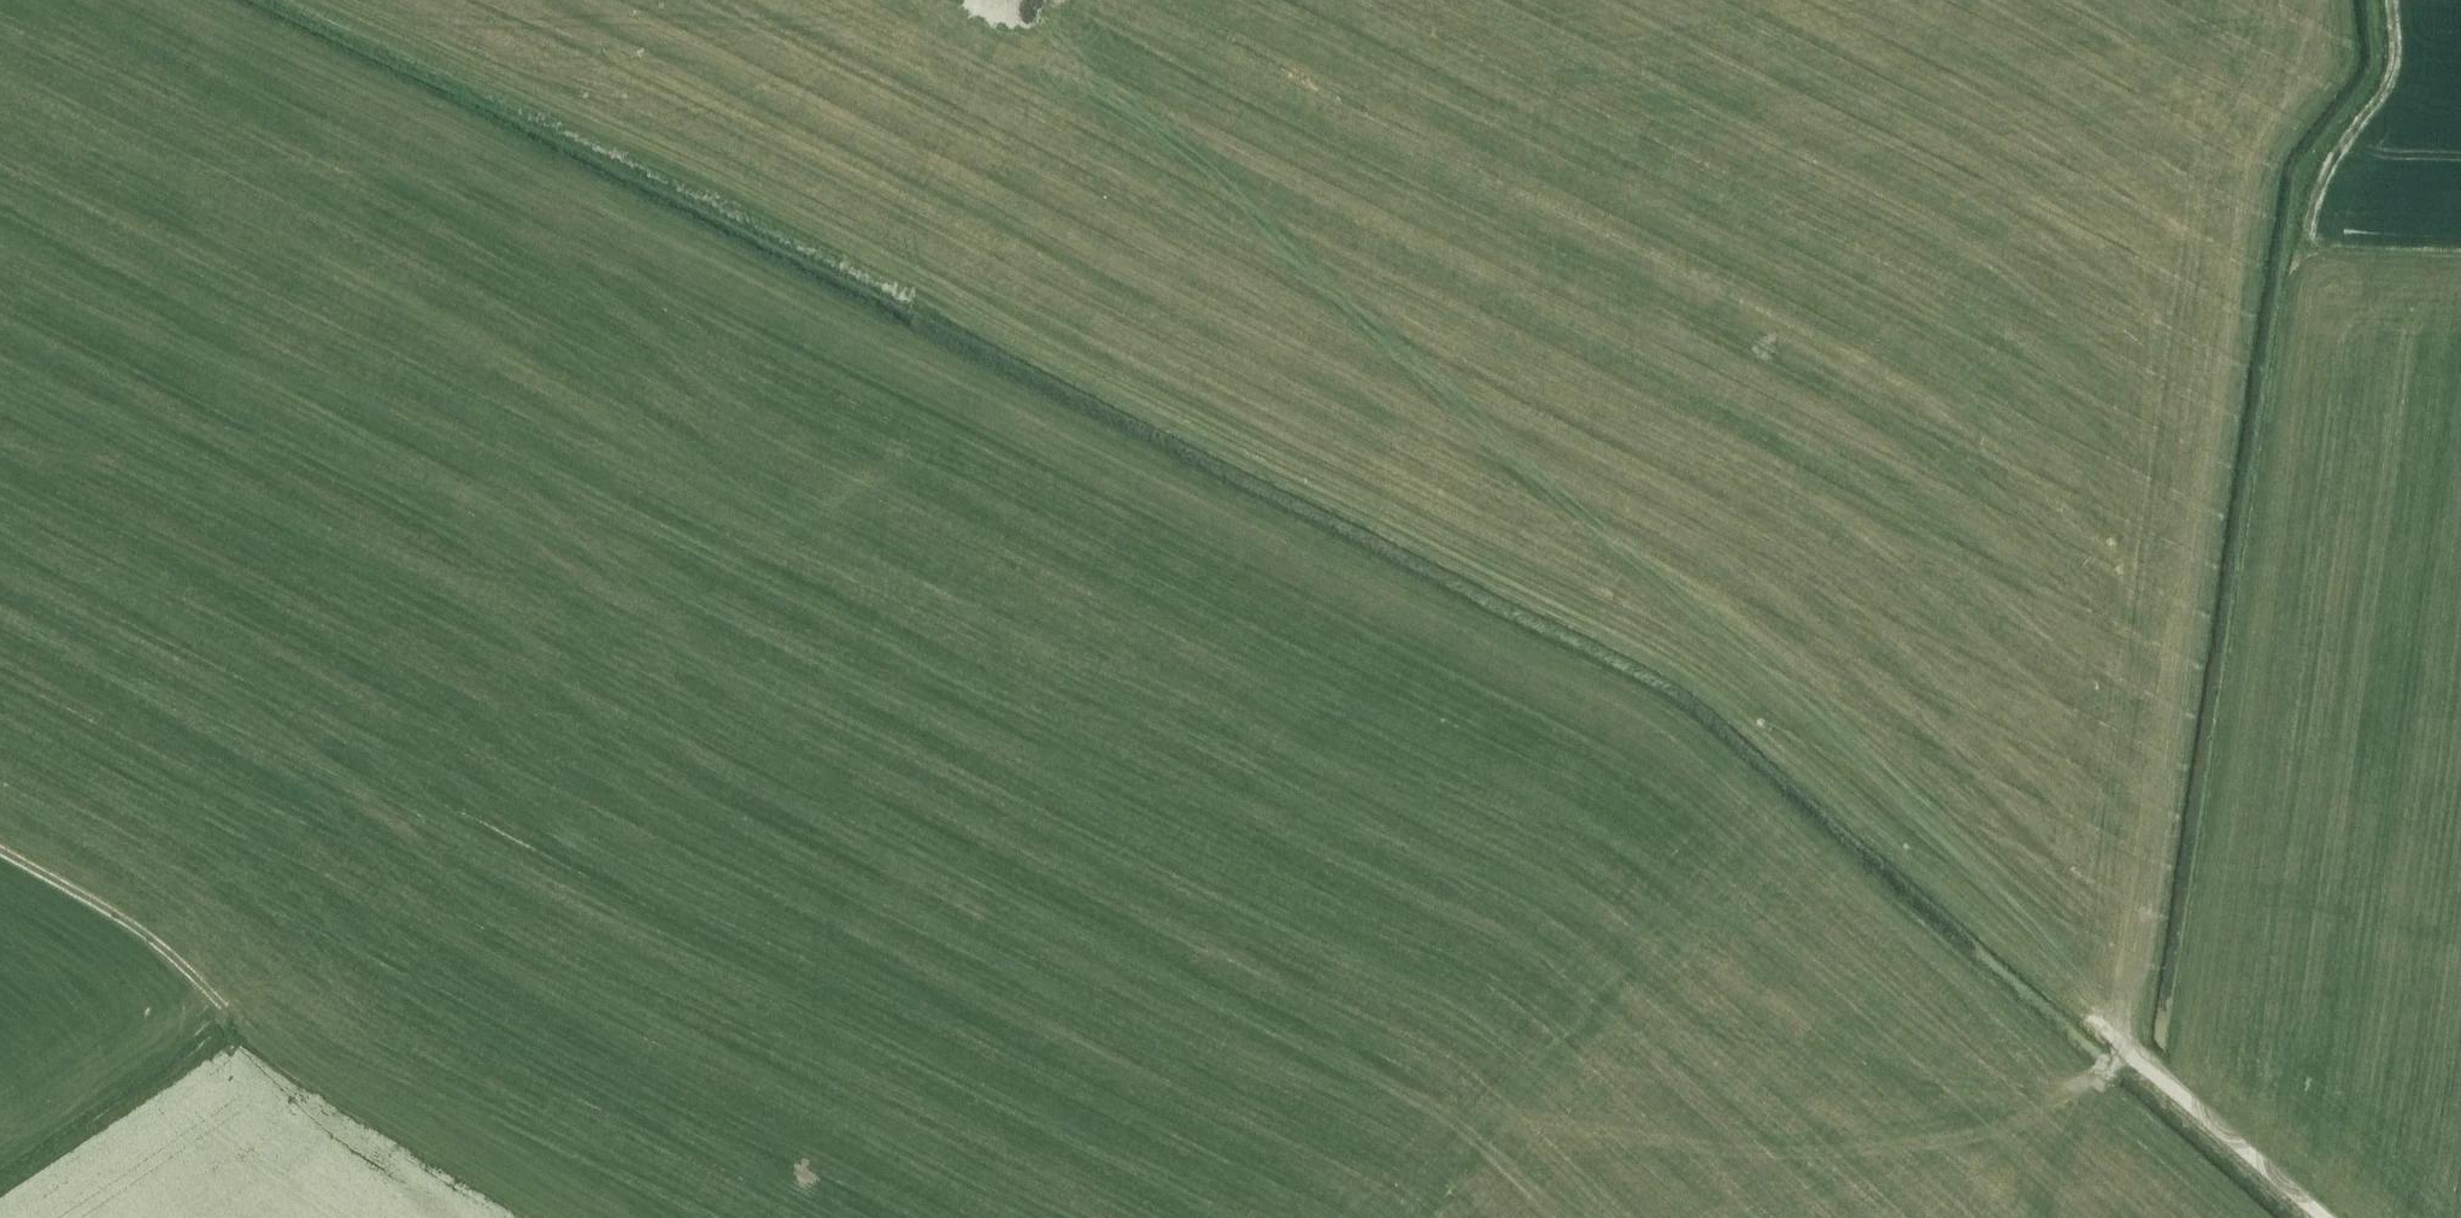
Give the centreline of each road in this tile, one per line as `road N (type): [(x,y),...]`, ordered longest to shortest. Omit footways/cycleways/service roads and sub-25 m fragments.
road 1 (track): [(0,854),(132,927),(201,988),(227,1013),(227,1074)]
road 2 (track): [(2323,1217),(2109,1035)]

